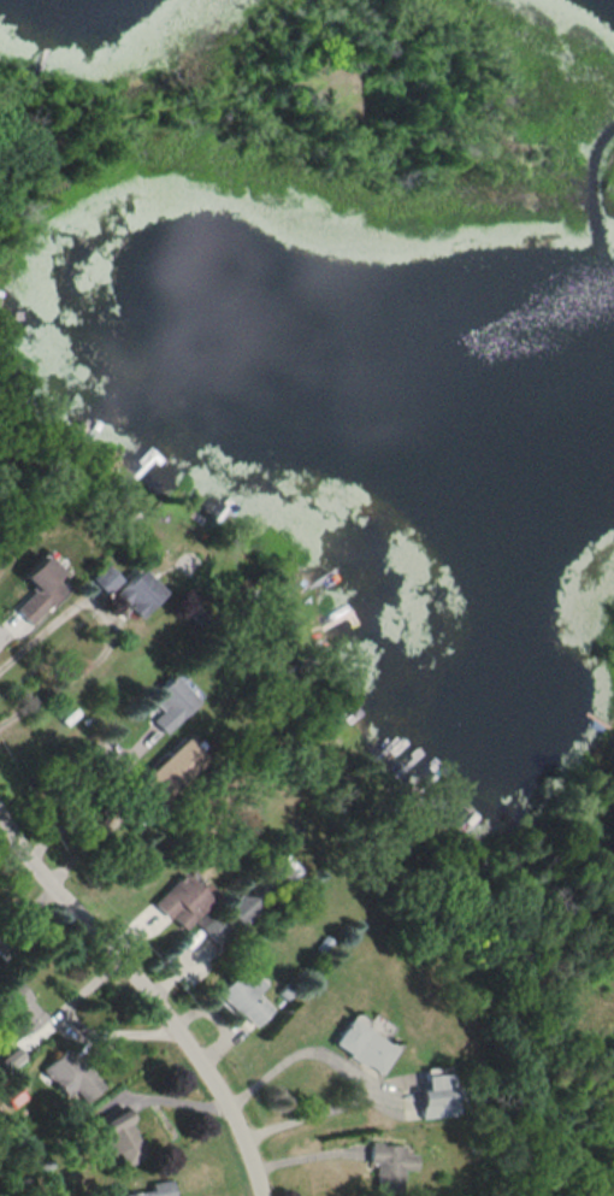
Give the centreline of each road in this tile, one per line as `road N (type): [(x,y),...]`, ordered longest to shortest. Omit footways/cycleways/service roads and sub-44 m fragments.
road 1 (residential): [(0,818),(197,1061),(241,1139),(259,1195)]

